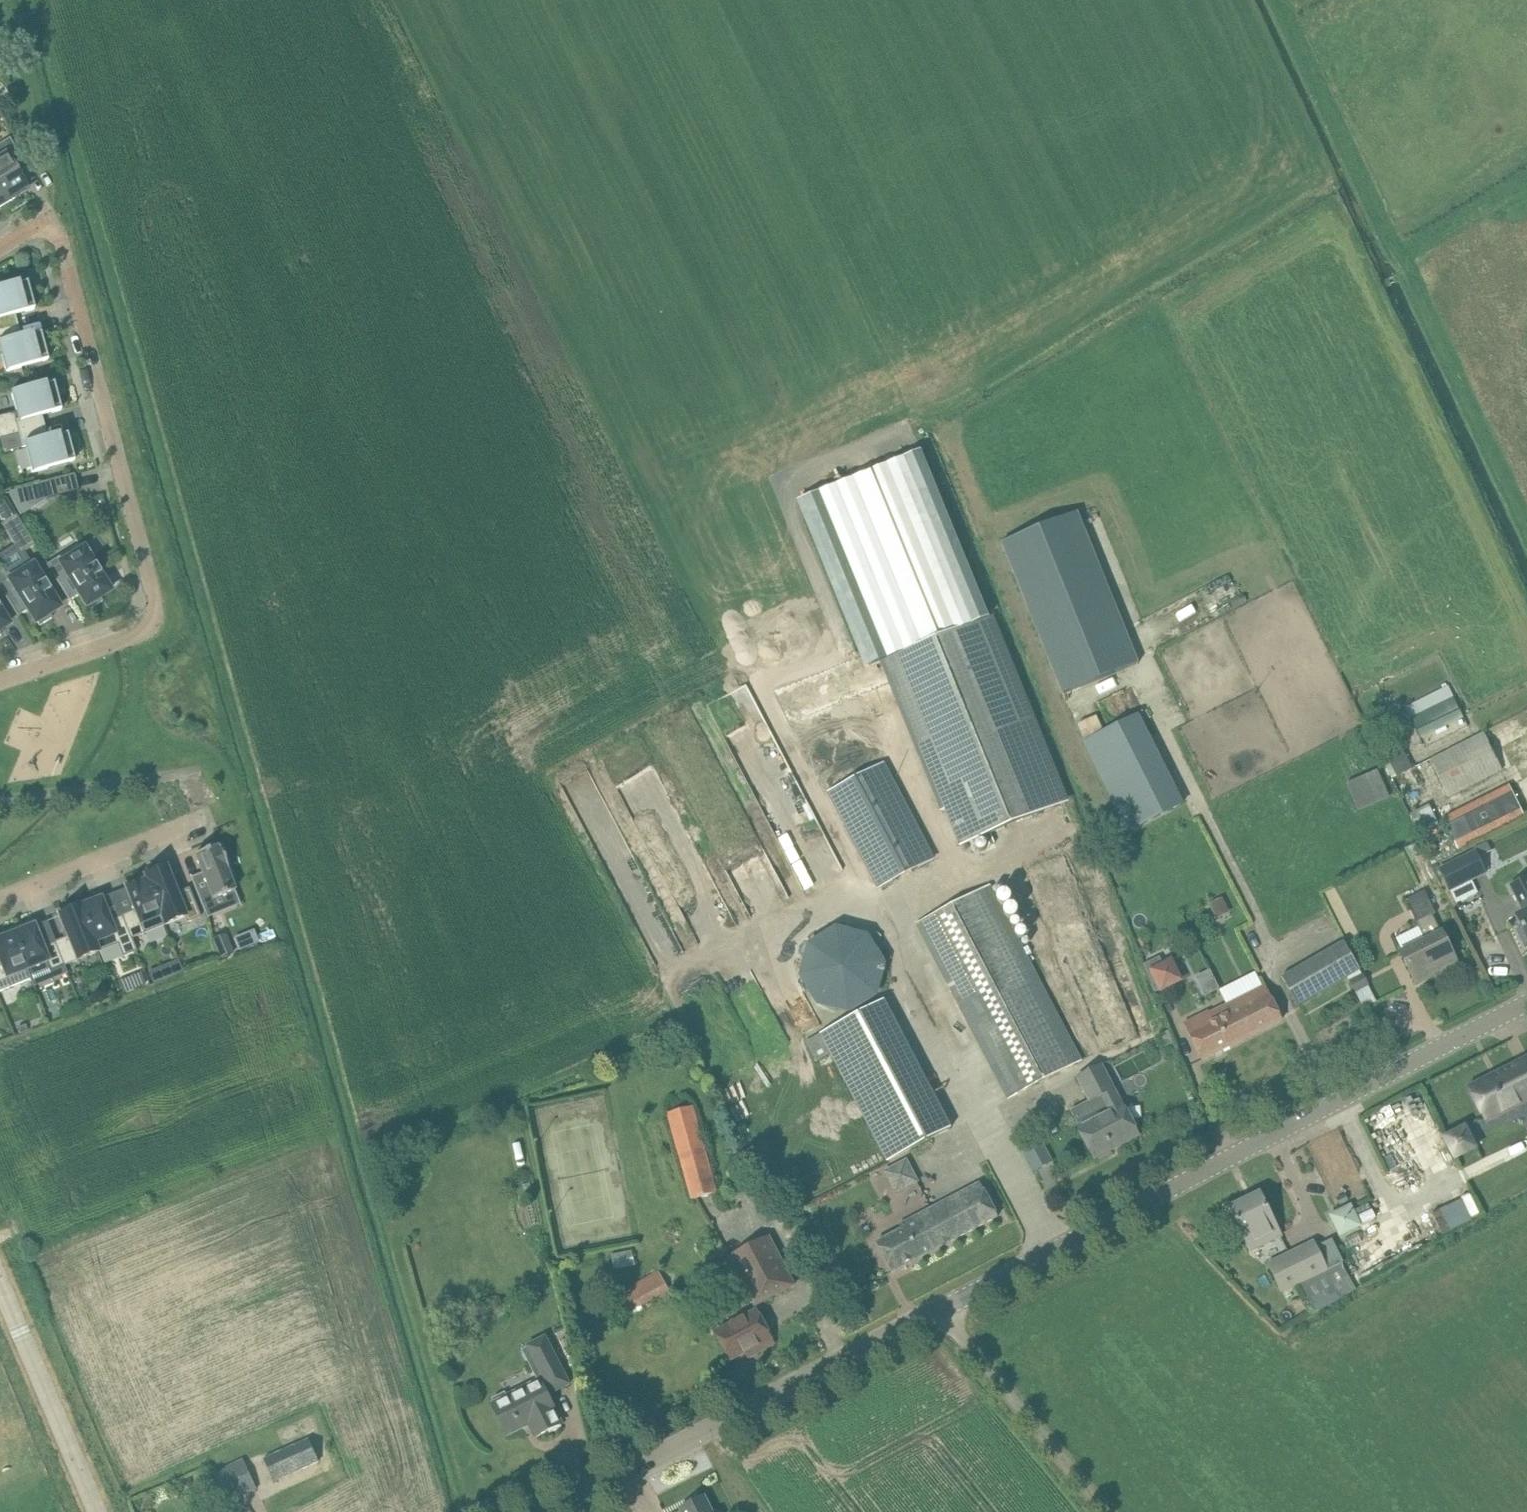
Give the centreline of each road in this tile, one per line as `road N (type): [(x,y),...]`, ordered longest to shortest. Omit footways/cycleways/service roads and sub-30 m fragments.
road 1 (tertiary): [(956,1310),(1526,1011)]
road 2 (residential): [(0,248),(44,226),(59,236),(157,611),(141,633),(0,681)]
road 3 (tertiary): [(574,1511),(956,1310)]
road 4 (residential): [(0,1274),(100,1511)]
road 5 (unclassified): [(1112,1511),(956,1310)]
road 6 (residential): [(0,900),(213,813)]

